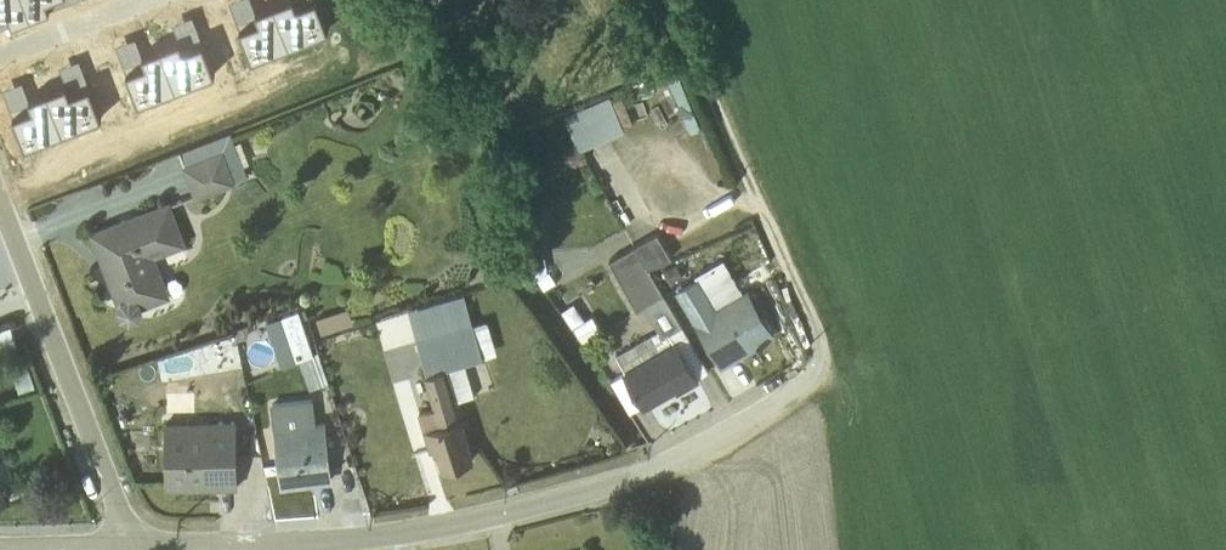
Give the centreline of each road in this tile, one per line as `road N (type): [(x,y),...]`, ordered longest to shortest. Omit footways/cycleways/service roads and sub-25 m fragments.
road 1 (residential): [(167,546),(385,536),(545,505),(694,451),(816,378),(822,362),(788,273)]
road 2 (residential): [(129,546),(0,196)]
road 3 (track): [(788,273),(674,0)]
road 4 (residential): [(0,56),(146,0)]
road 5 (residential): [(0,549),(129,546)]

